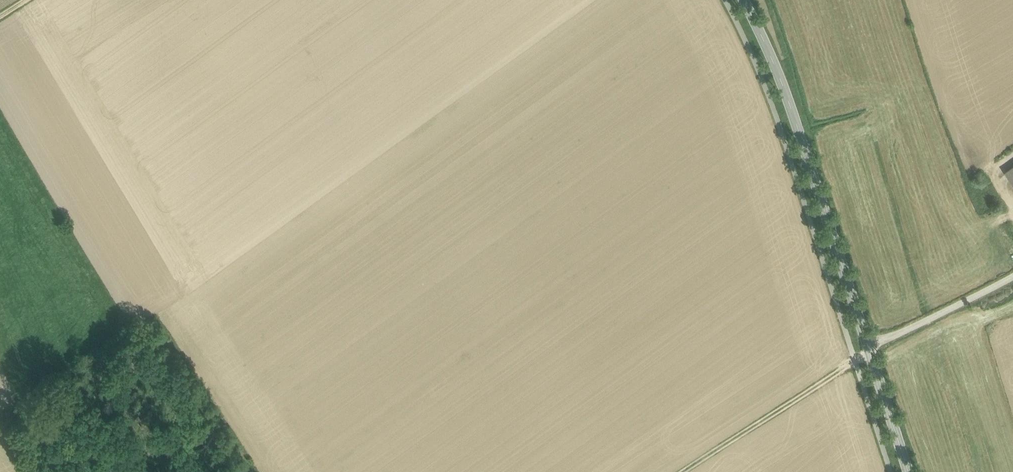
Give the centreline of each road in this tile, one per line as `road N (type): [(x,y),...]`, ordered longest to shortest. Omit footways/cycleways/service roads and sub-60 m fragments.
road 1 (tertiary): [(911,471),(788,95),(747,0)]

